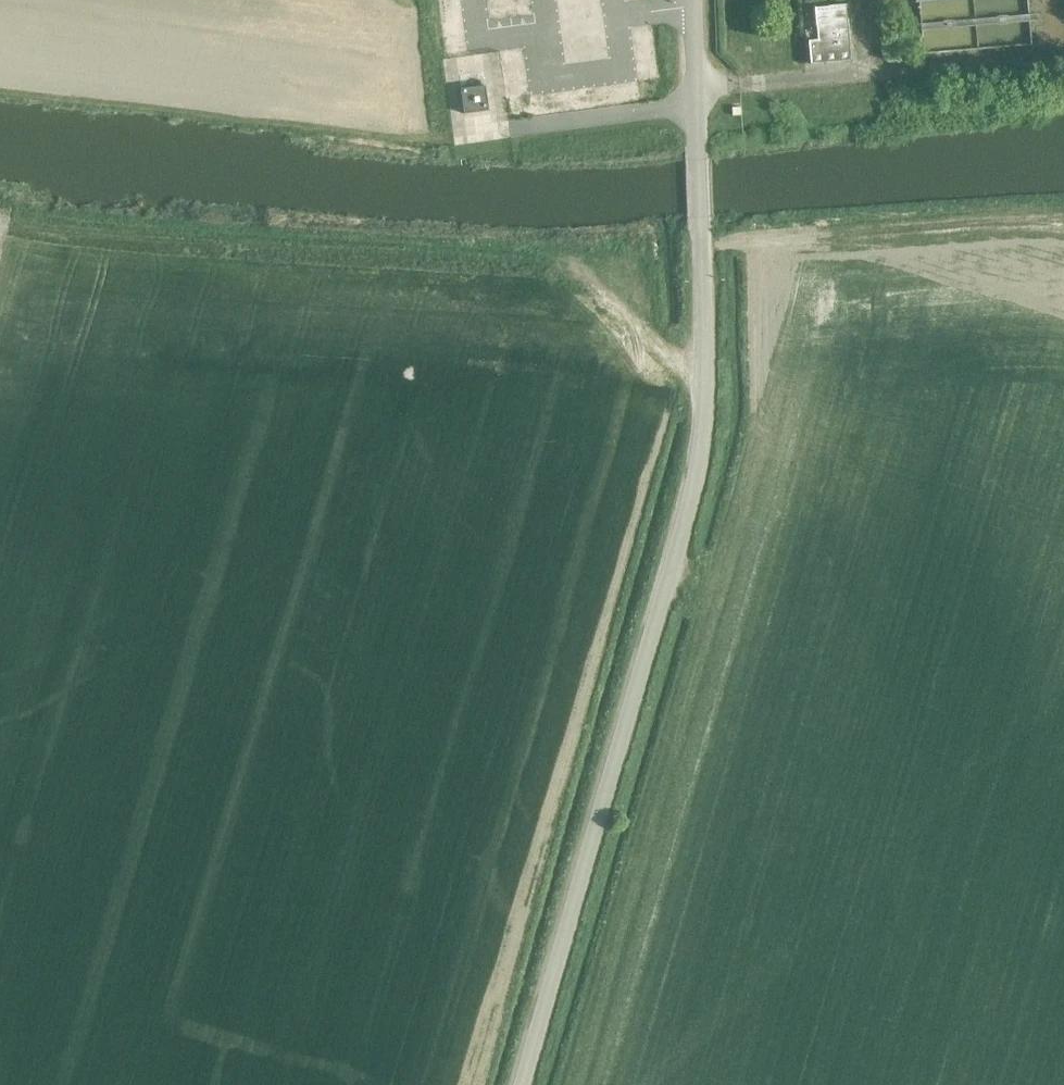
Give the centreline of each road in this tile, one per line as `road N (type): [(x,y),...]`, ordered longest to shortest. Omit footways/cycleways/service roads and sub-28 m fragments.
road 1 (tertiary): [(525,1084),(700,464),(705,315),(692,0)]

